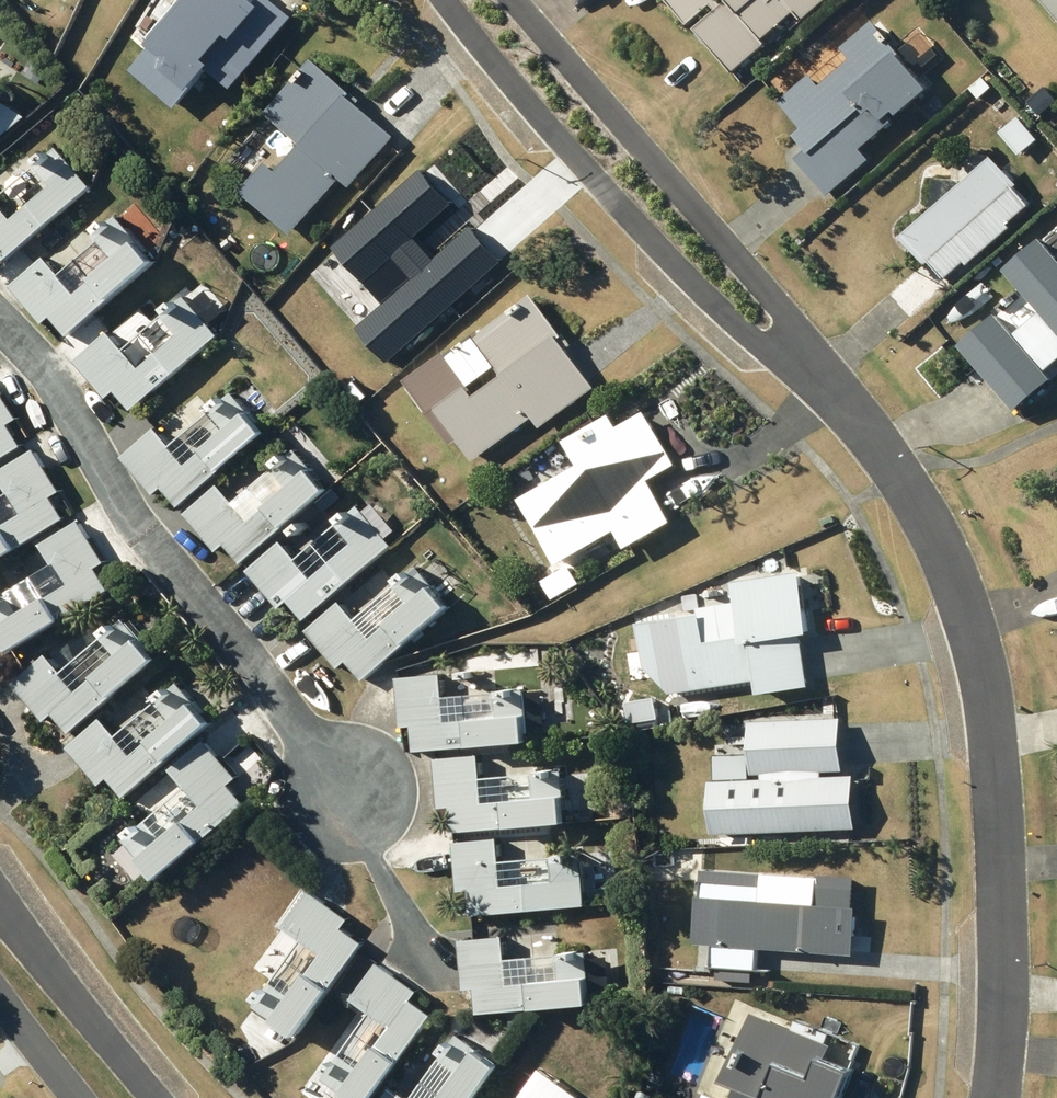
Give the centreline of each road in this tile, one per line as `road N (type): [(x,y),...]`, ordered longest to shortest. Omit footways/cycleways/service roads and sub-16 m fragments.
road 1 (residential): [(994,1097),(1002,955),(988,717),(977,647),(929,527),(863,426),(676,230),(479,0)]
road 2 (residential): [(0,316),(121,494),(349,787)]
road 3 (residential): [(0,957),(113,1097)]

